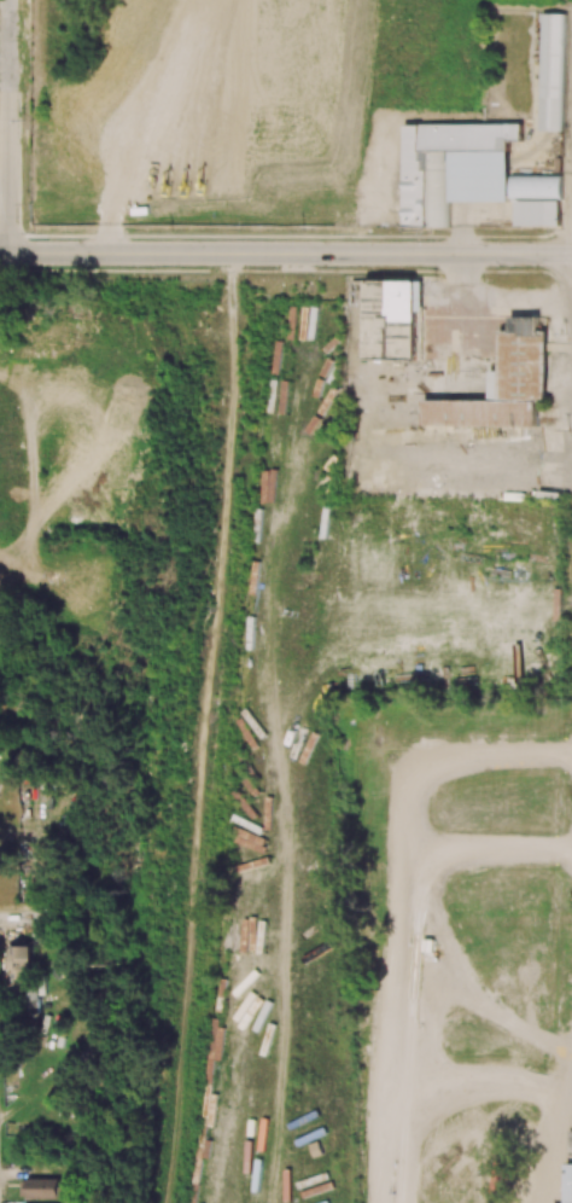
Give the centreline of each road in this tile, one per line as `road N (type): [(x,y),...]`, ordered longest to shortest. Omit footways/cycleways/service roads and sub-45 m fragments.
road 1 (secondary): [(571,255),(0,254)]
road 2 (residential): [(8,254),(8,0)]

